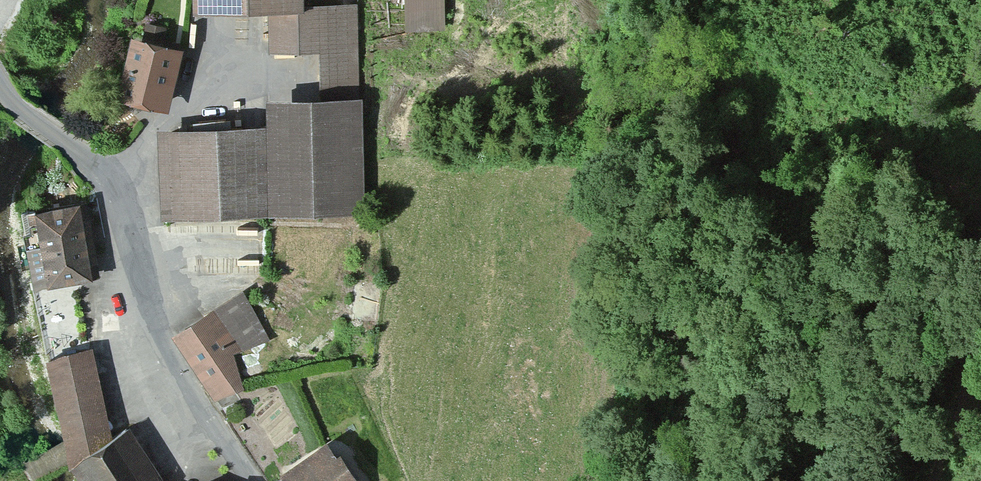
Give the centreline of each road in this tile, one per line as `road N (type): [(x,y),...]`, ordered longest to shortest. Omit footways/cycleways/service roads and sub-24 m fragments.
road 1 (unclassified): [(253,480),(167,350),(125,201),(108,170),(0,87)]
road 2 (track): [(618,480),(637,283),(638,160)]
road 3 (track): [(187,383),(26,474)]

